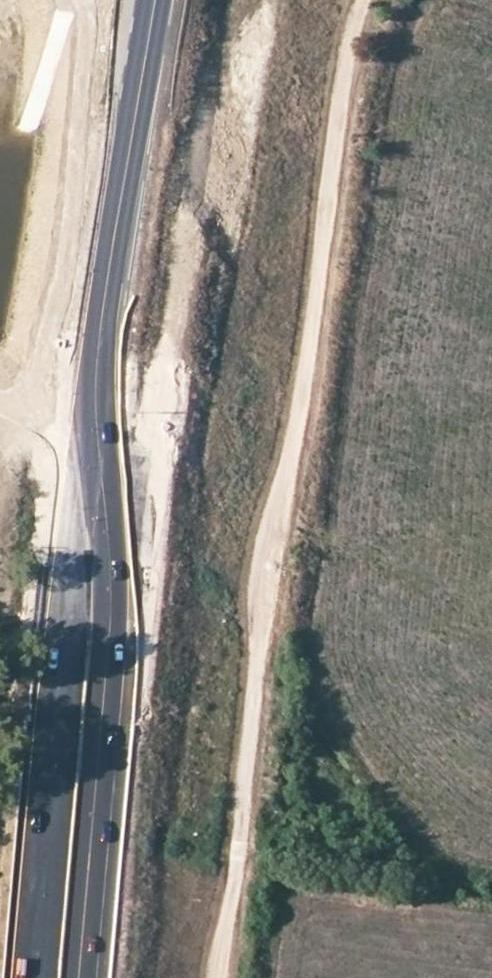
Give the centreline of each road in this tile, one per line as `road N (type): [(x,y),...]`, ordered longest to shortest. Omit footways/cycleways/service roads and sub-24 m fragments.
road 1 (track): [(367,0),(263,639),(224,977)]
road 2 (primary): [(95,376),(32,977)]
road 3 (primary): [(85,977),(119,633),(95,376)]
road 4 (primary): [(95,376),(135,120)]
road 5 (primary): [(135,120),(155,0)]
road 6 (primary): [(130,0),(135,120)]

